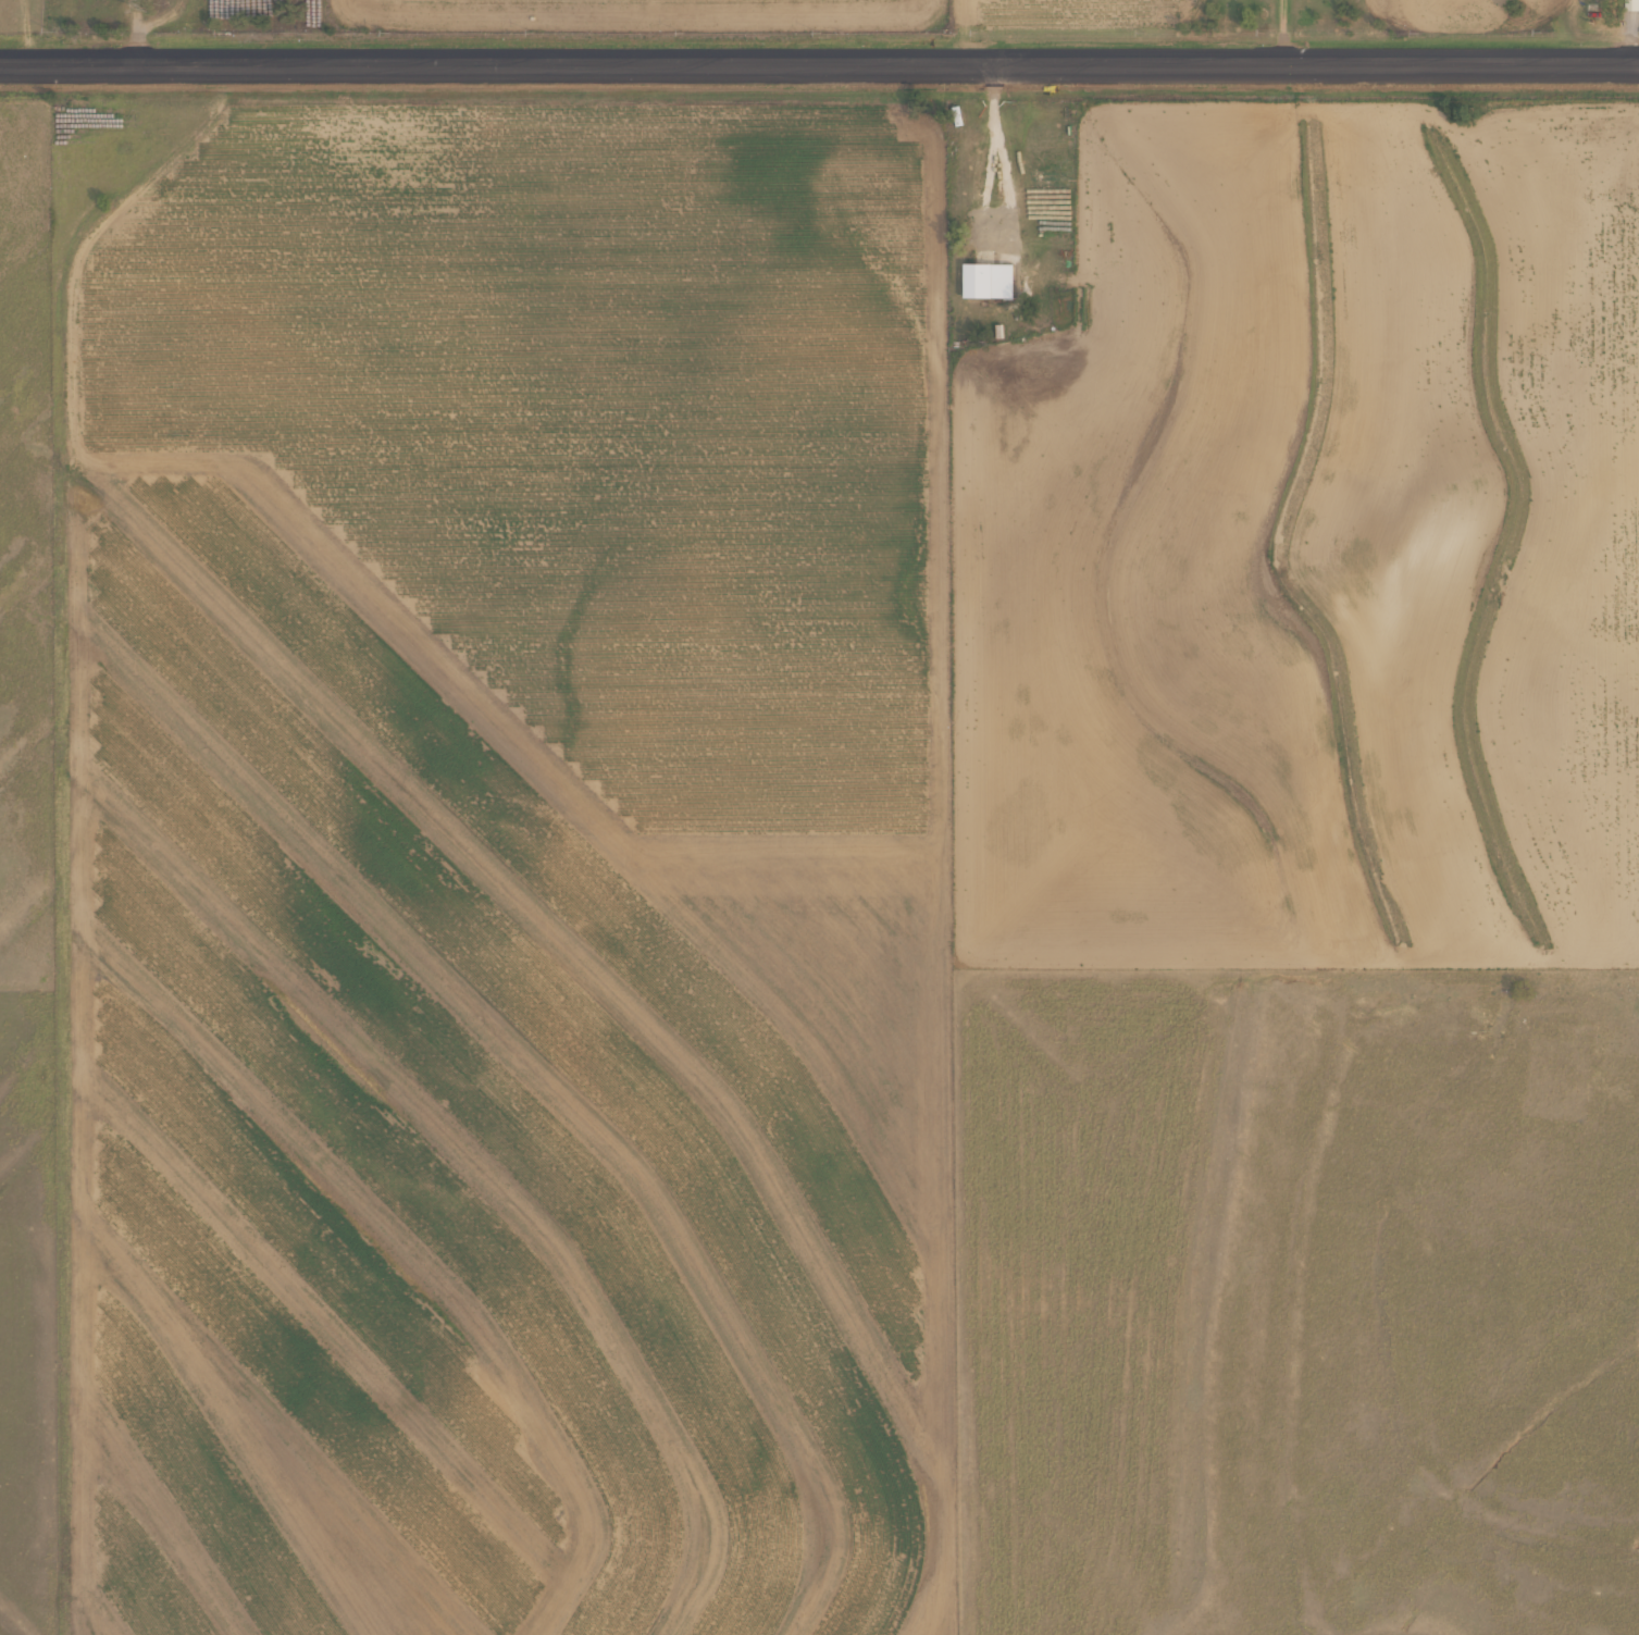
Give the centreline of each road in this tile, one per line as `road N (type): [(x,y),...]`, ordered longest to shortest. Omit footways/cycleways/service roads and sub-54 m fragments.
road 1 (secondary): [(1638,72),(0,72)]
road 2 (residential): [(81,1634),(80,72)]

